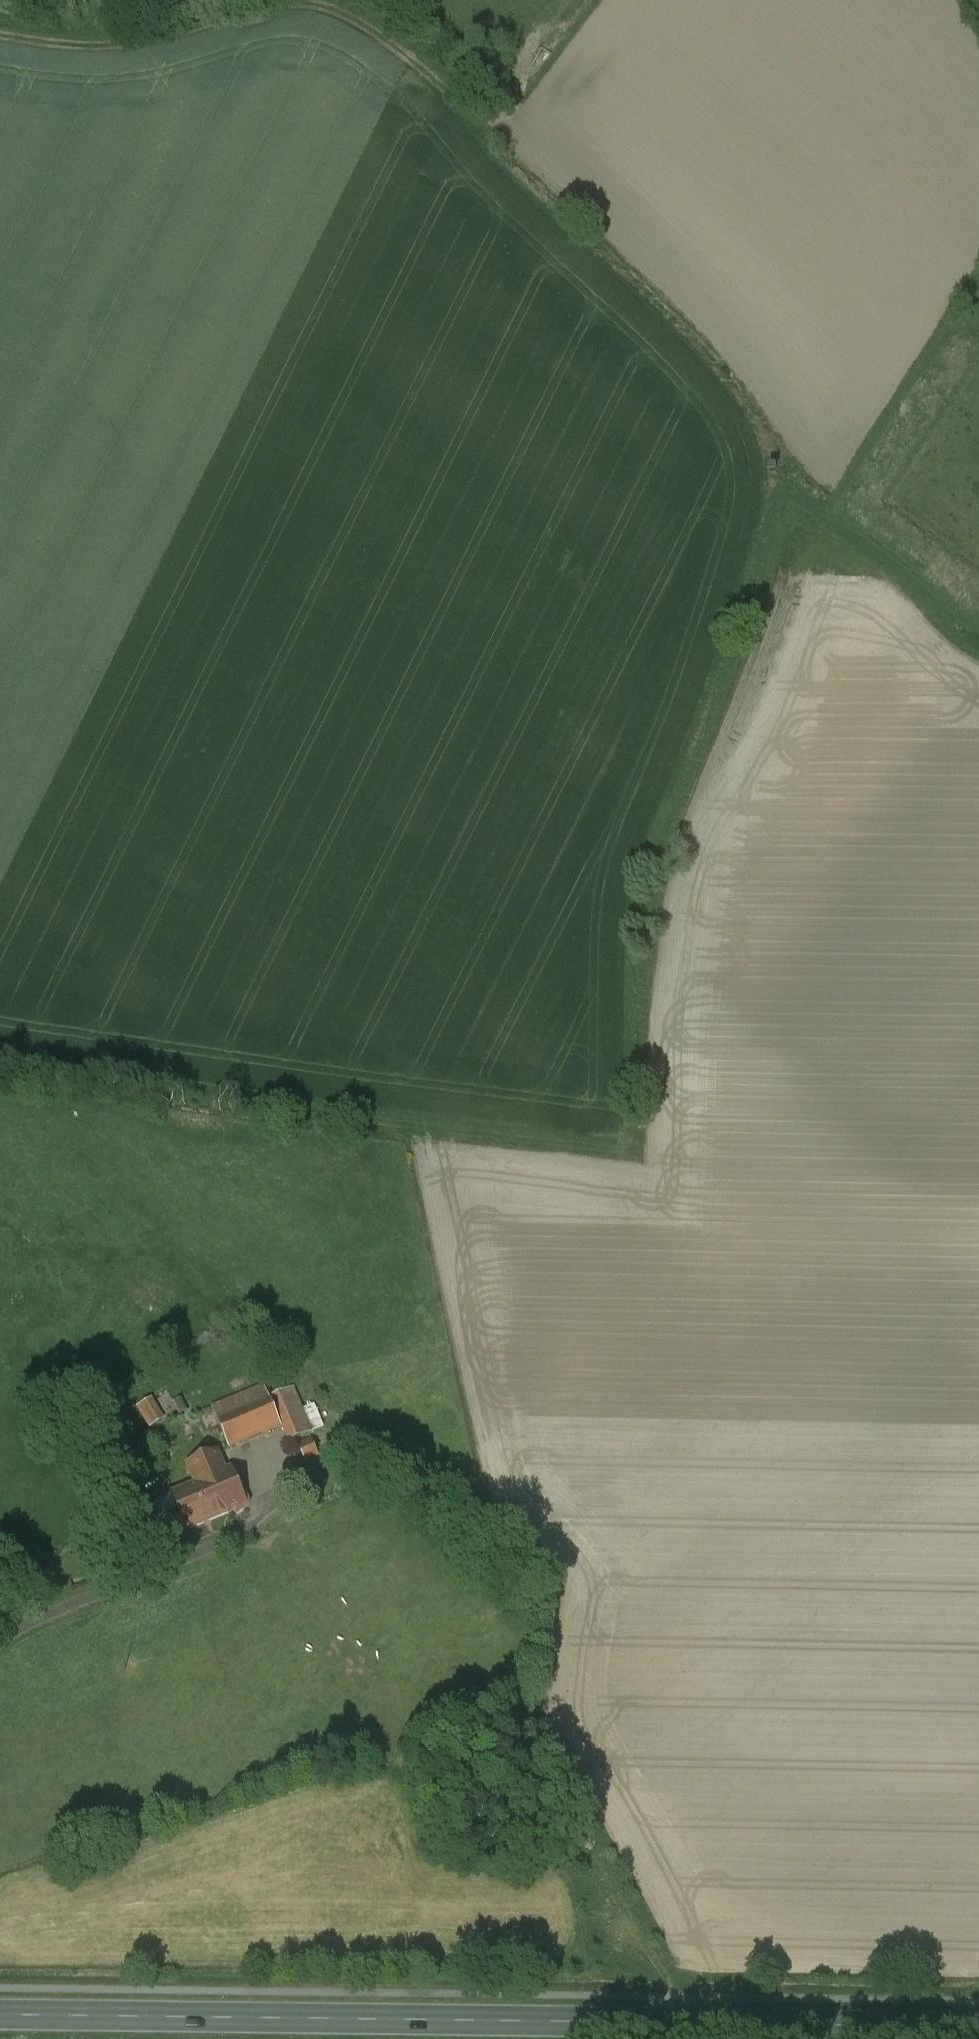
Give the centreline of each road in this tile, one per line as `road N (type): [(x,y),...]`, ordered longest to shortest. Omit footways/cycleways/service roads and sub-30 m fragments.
road 1 (primary): [(978,2027),(0,2018)]
road 2 (track): [(0,27),(157,41),(251,5),(298,3),(382,31),(458,103),(523,110)]

